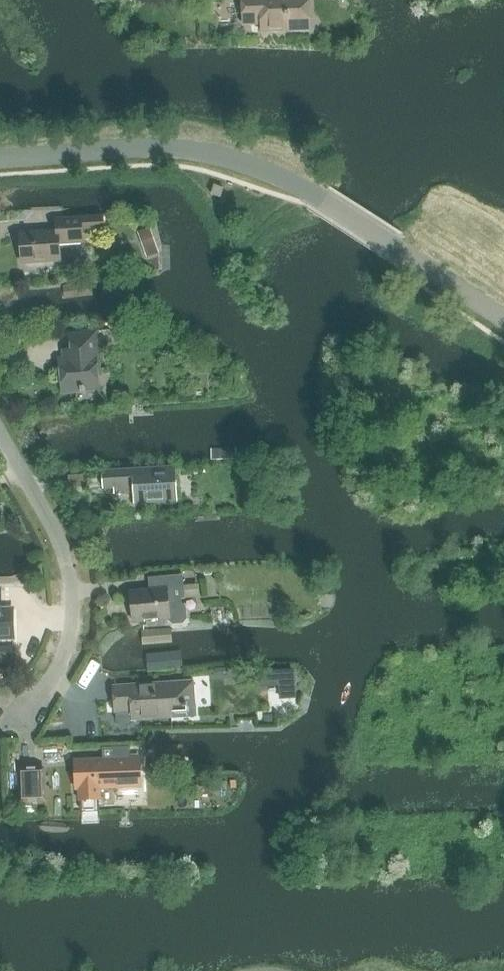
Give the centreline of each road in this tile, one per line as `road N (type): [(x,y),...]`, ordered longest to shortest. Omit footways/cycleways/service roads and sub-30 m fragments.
road 1 (residential): [(19,730),(69,642),(71,593),(47,516),(0,432)]
road 2 (residential): [(0,157),(176,146),(219,153),(311,194)]
road 3 (residential): [(396,251),(503,321)]

